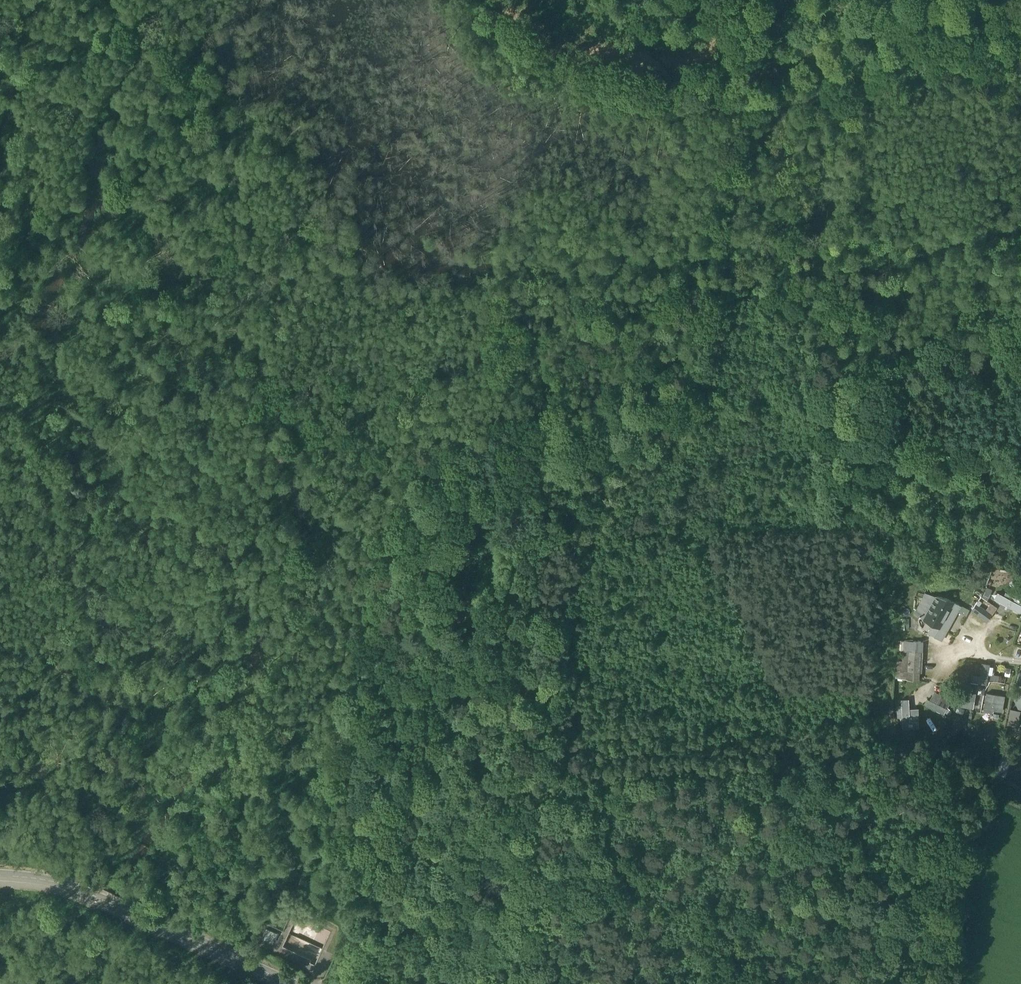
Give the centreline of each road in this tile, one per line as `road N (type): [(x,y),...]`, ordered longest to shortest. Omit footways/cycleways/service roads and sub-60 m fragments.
road 1 (secondary): [(283,983),(77,888),(0,875)]
road 2 (track): [(984,792),(954,983)]
road 3 (track): [(1020,663),(958,646),(940,684),(981,695)]

